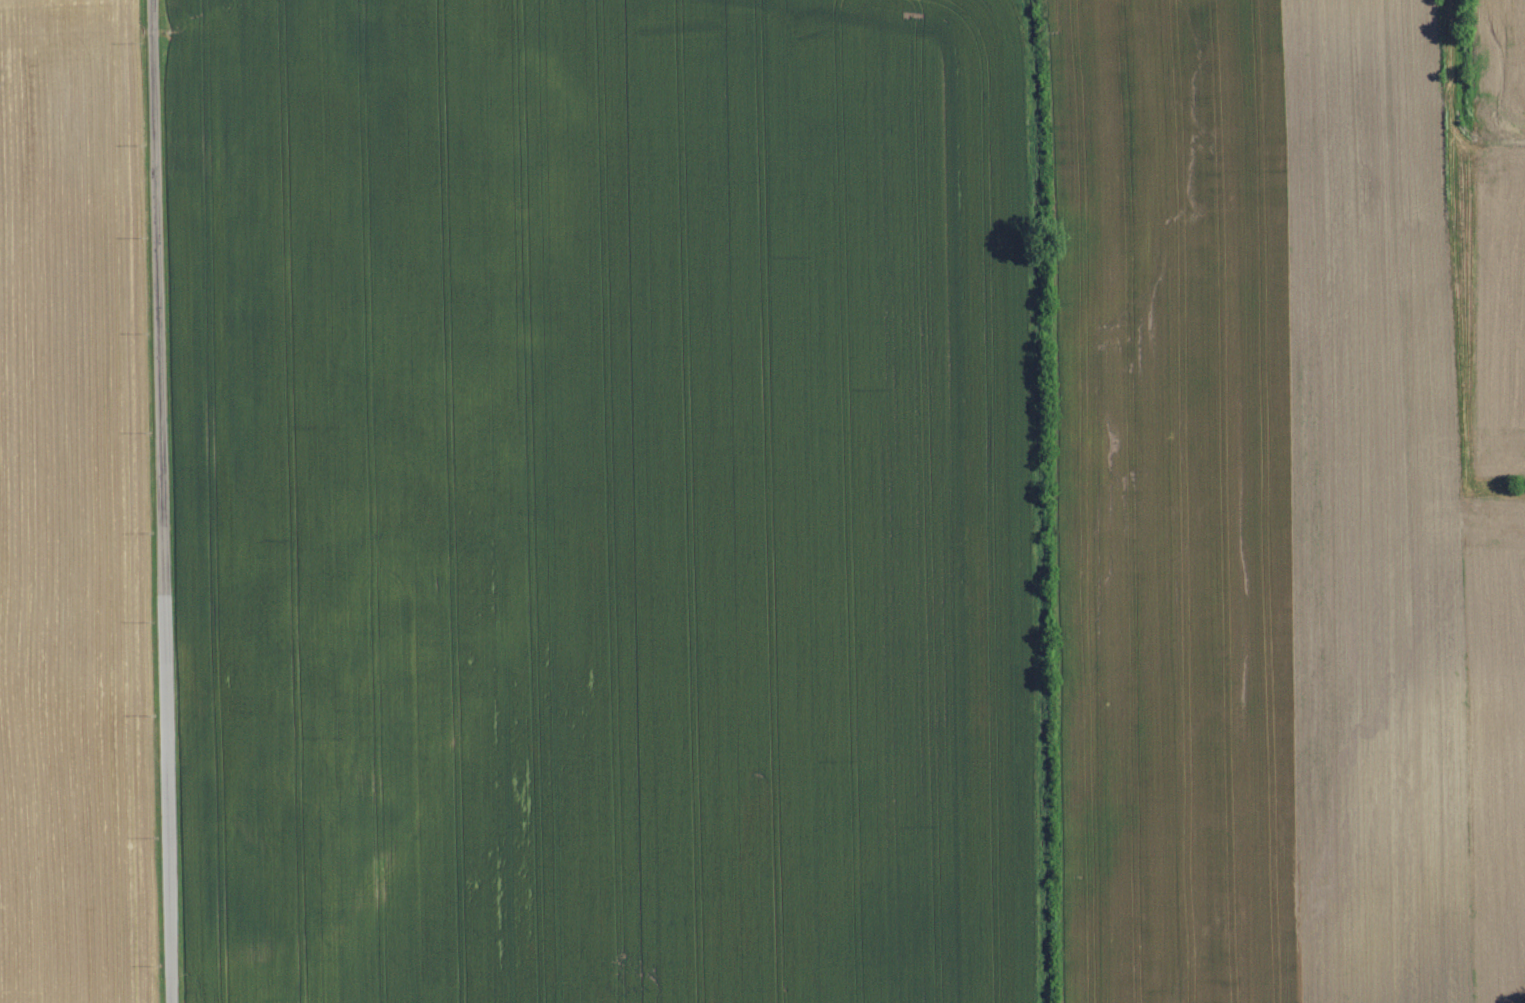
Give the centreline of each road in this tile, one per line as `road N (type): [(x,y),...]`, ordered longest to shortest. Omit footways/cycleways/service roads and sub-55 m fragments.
road 1 (tertiary): [(178,1002),(182,873),(156,0)]

